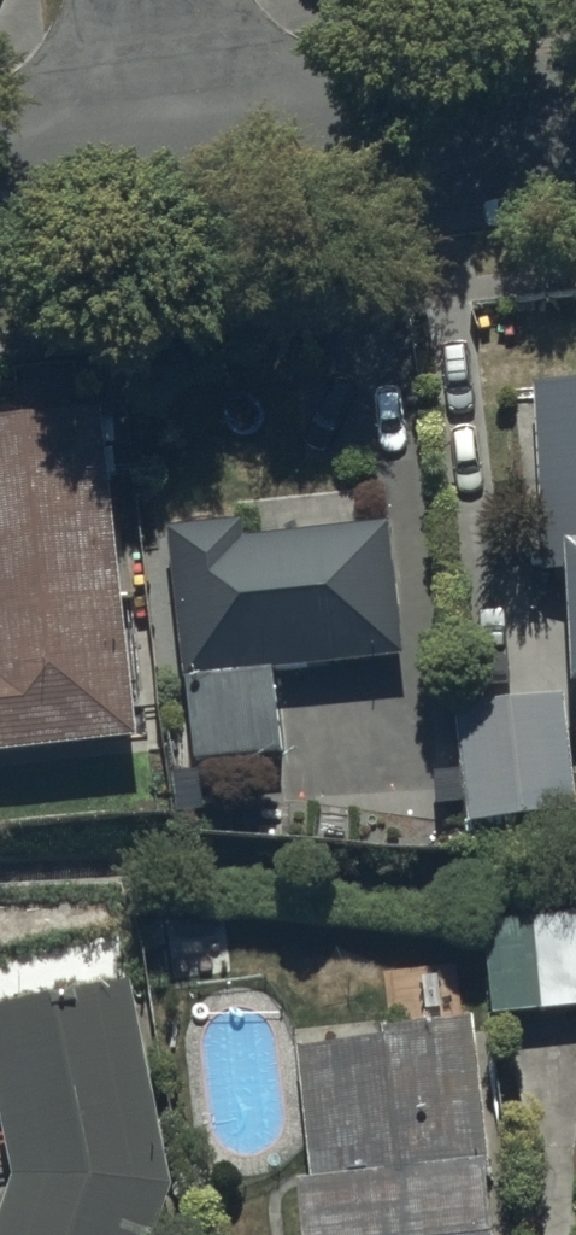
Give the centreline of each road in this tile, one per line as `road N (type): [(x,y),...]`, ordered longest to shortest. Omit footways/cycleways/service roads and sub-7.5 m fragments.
road 1 (residential): [(177,155),(575,114)]
road 2 (residential): [(0,178),(177,155)]
road 3 (residential): [(177,155),(160,0)]

